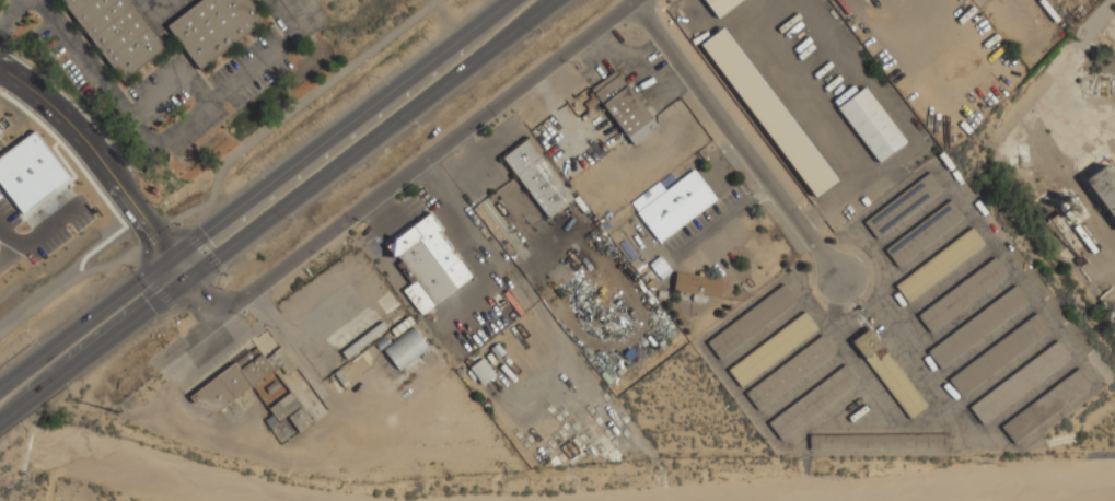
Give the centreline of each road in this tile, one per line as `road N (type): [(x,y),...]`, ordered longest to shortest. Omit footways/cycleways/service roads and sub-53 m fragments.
road 1 (primary): [(0,423),(556,0)]
road 2 (primary): [(506,0),(0,387)]
road 3 (residential): [(189,282),(209,307),(235,300),(640,0)]
road 4 (residential): [(645,0),(843,284)]
road 5 (tertiary): [(0,72),(59,112),(189,282)]

